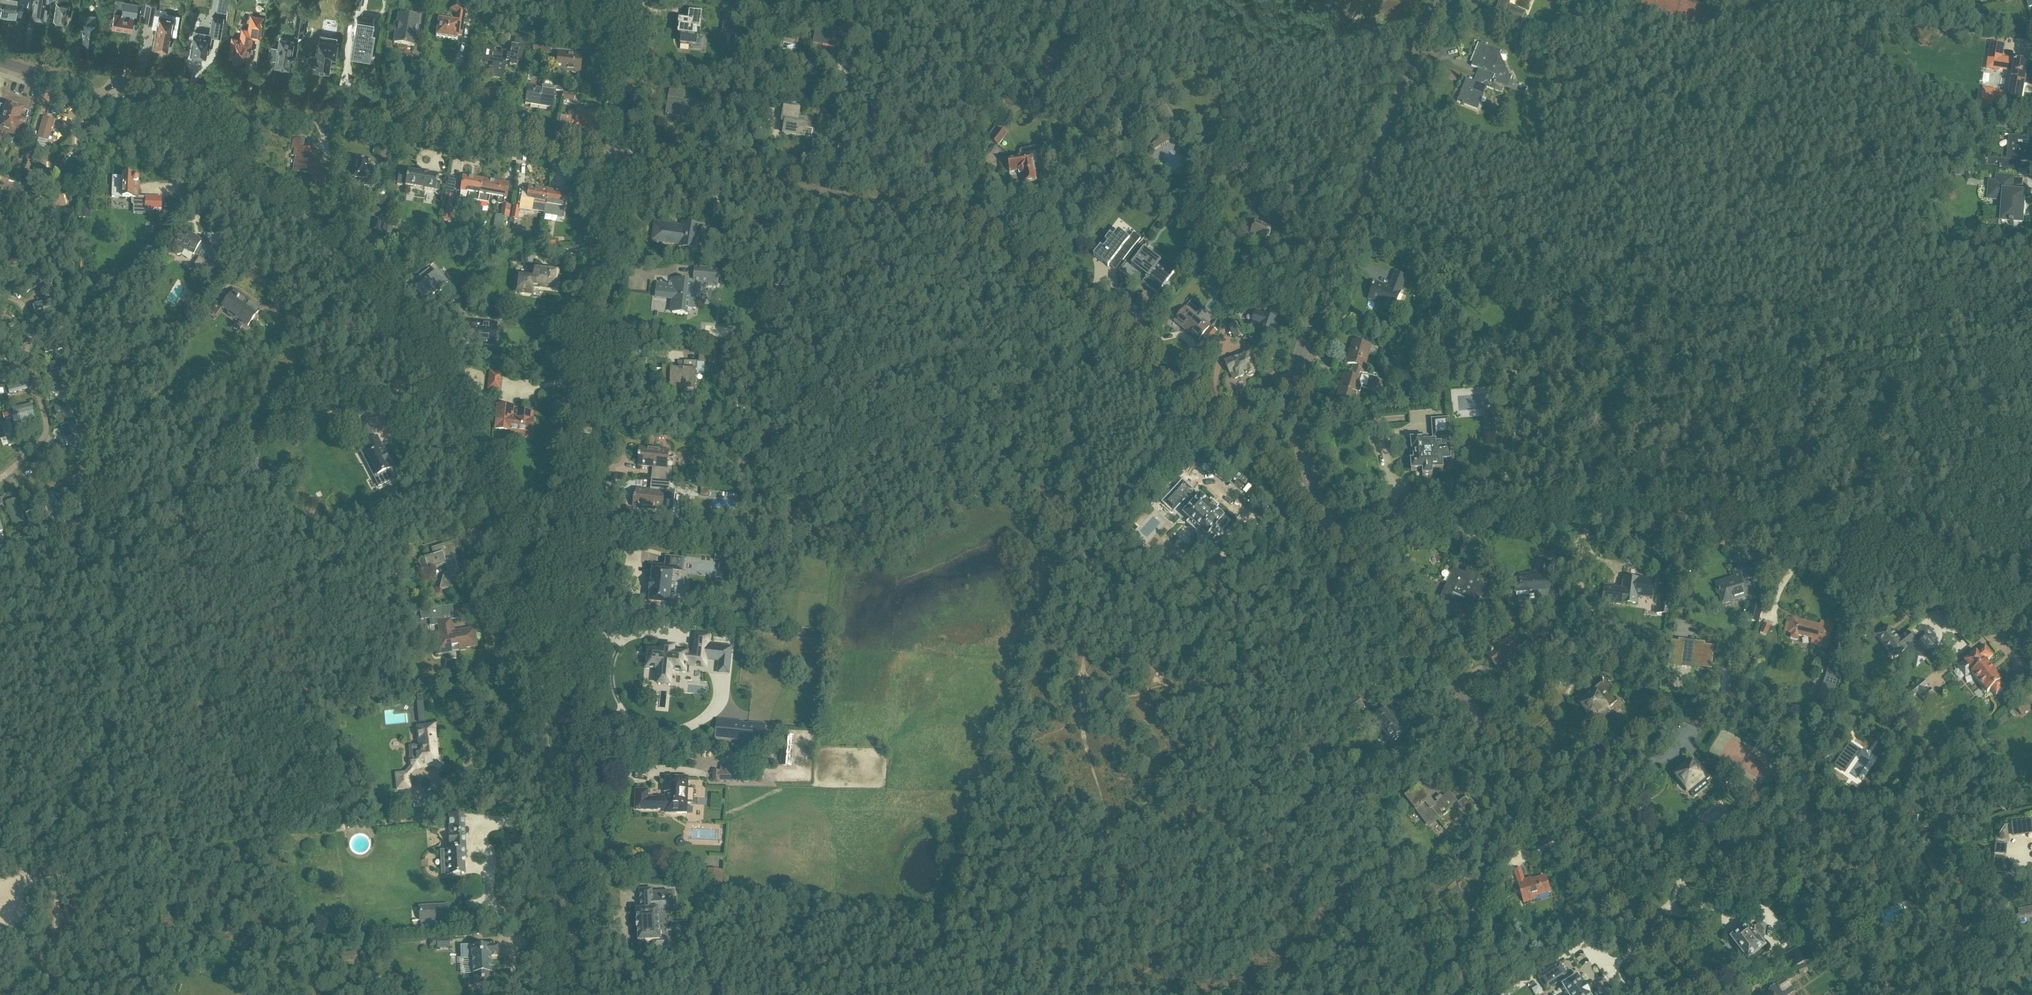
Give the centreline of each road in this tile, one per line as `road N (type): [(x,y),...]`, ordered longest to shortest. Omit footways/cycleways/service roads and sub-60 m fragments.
road 1 (unclassified): [(1315,492),(1289,488),(1092,328),(940,224),(884,203),(613,161)]
road 2 (tertiary): [(534,652),(493,512),(433,376),(364,287),(240,172),(96,96)]
road 3 (unclassified): [(2031,626),(1966,584),(1850,535),(1702,508),(1328,522)]
road 4 (tertiary): [(1691,994),(1328,522)]
road 5 (unclassified): [(613,161),(131,81),(96,96)]
road 6 (tertiary): [(1315,492),(1294,433),(1296,365),(1436,0)]
road 7 (residential): [(534,652),(564,639),(613,161)]
road 8 (tertiary): [(556,994),(534,652)]
road 9 (residential): [(613,161),(633,0)]
road 10 (track): [(0,967),(28,876),(52,869)]

